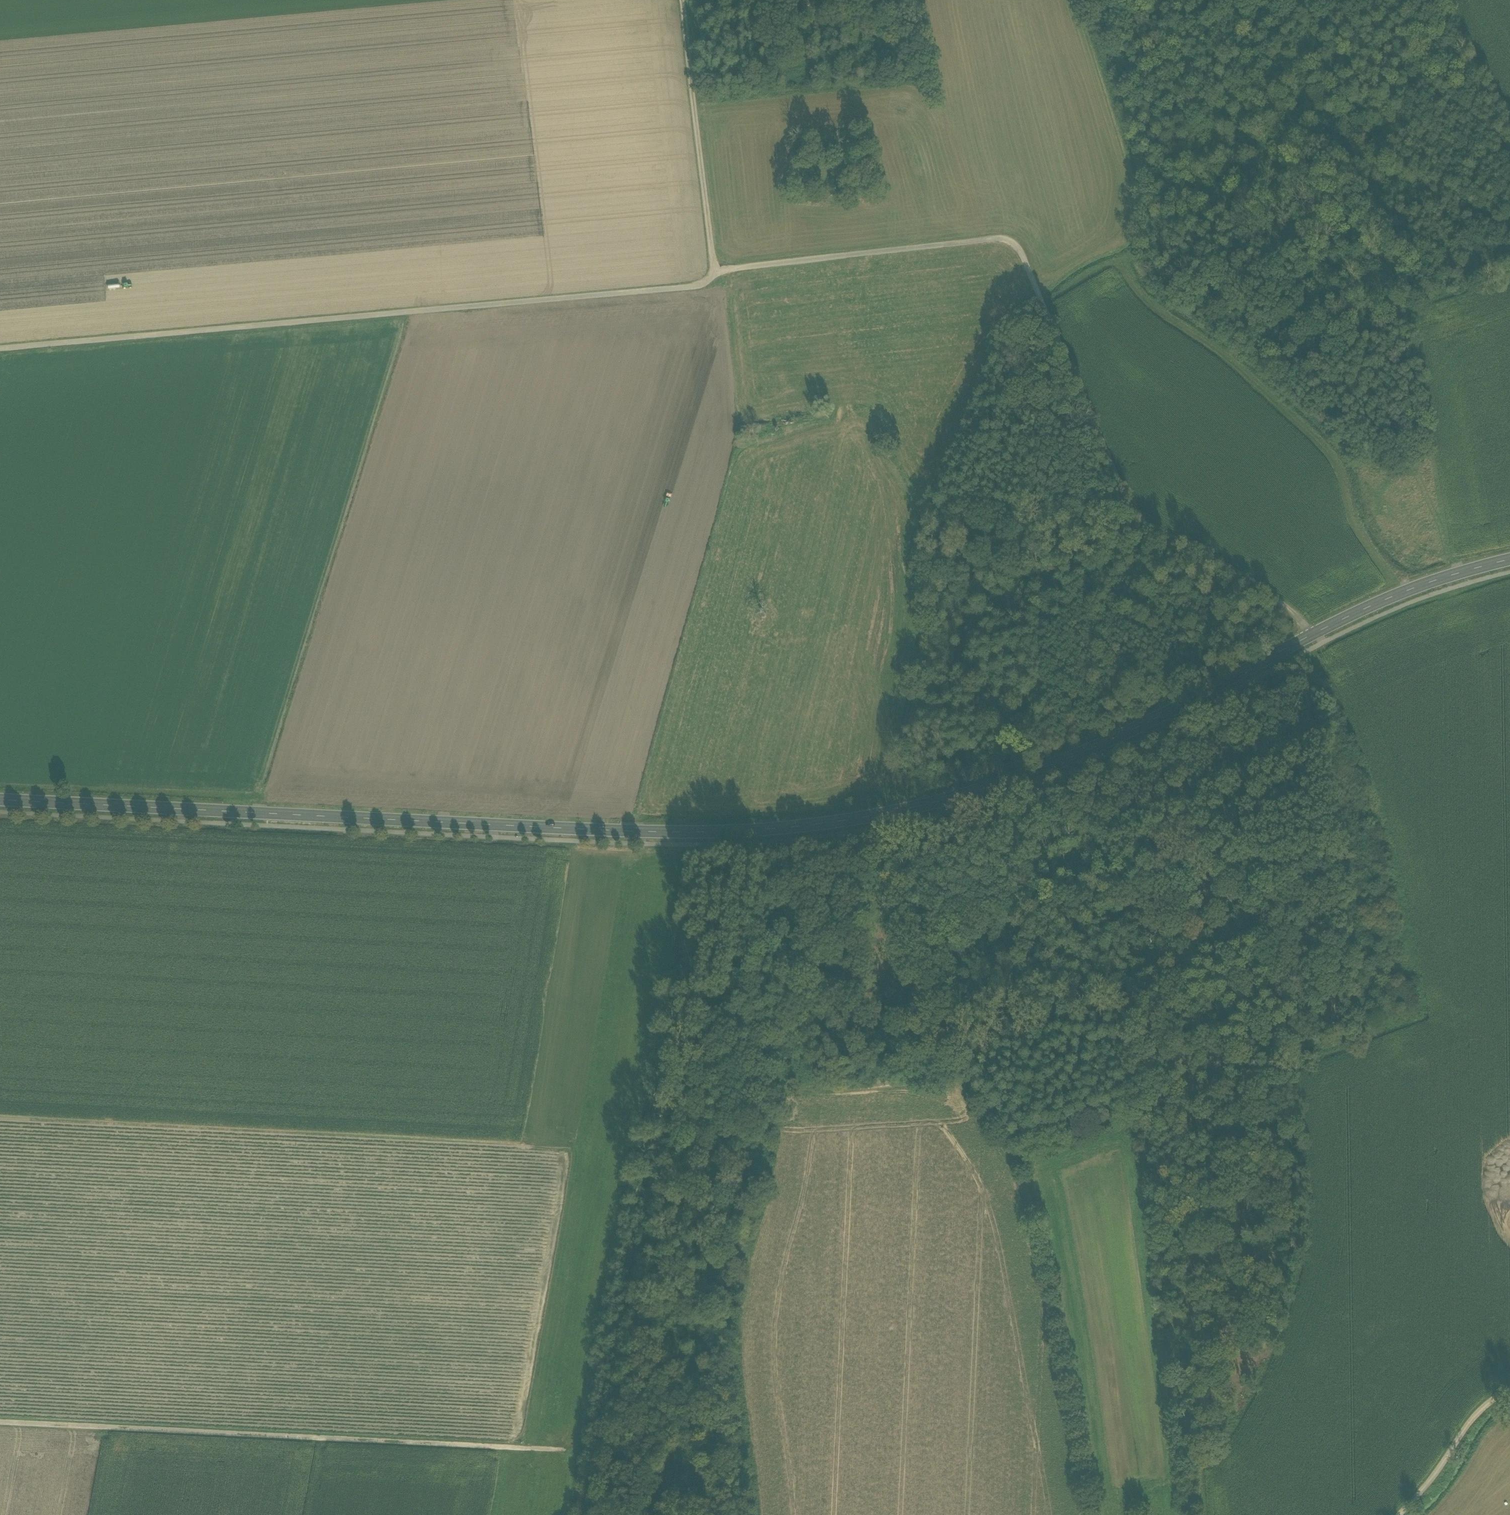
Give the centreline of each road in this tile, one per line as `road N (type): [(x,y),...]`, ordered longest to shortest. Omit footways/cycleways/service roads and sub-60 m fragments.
road 1 (unclassified): [(1312,635),(1267,592),(1133,515),(1014,237),(714,271),(704,286),(0,350)]
road 2 (tertiary): [(0,800),(614,831),(814,826),(980,791),(1049,766),(1312,635)]
road 3 (track): [(0,1421),(550,1449)]
road 4 (track): [(1085,1514),(1071,1417),(1010,1174),(955,1081)]
road 5 (track): [(681,0),(714,271)]
road 6 (tertiary): [(1312,635),(1411,589),(1509,560)]

